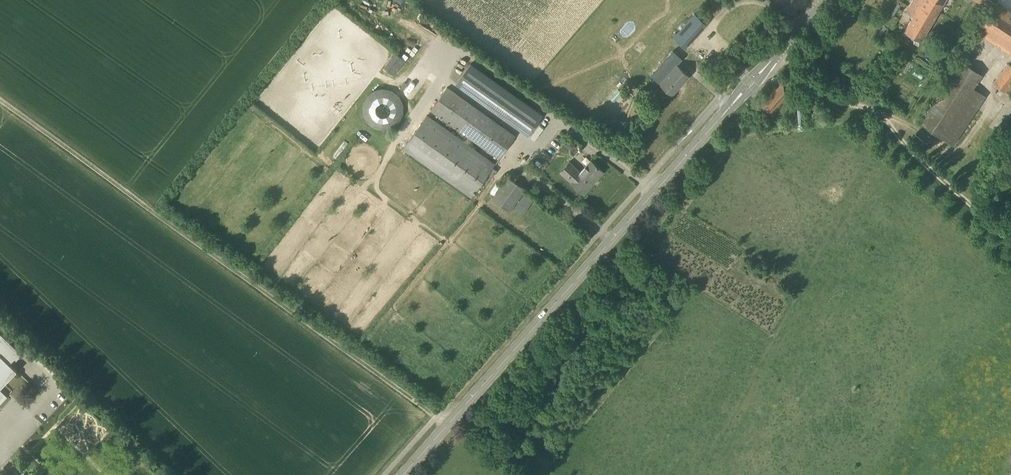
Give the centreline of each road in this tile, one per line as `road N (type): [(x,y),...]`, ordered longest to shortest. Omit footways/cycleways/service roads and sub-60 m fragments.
road 1 (track): [(438,419),(0,100)]
road 2 (tertiary): [(407,474),(735,101)]
road 3 (track): [(1010,237),(920,162),(888,119),(851,105)]
road 4 (track): [(689,205),(735,139),(836,125),(851,105)]

